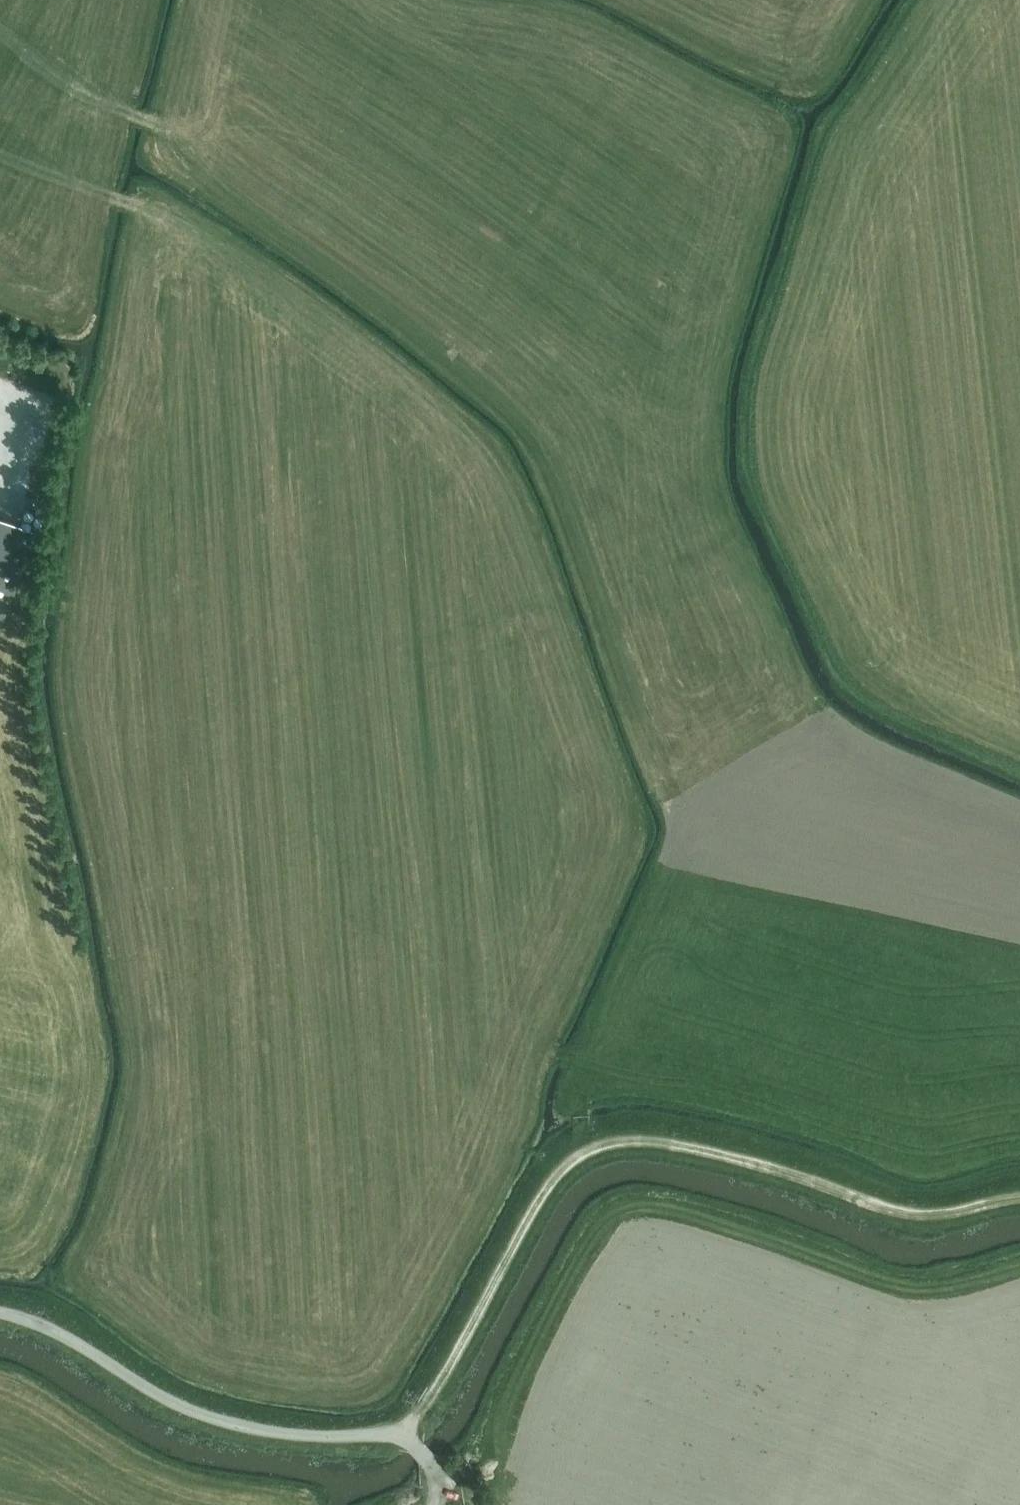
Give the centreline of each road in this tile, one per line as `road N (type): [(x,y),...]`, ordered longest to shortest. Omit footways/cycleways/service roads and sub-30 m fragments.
road 1 (track): [(401,1438),(537,1205),(568,1164),(590,1151),(652,1142),(728,1154),(906,1212),(1019,1199)]
road 2 (unclassified): [(434,1504),(432,1471),(409,1441),(277,1433),(222,1420),(164,1396),(69,1337),(0,1311)]

